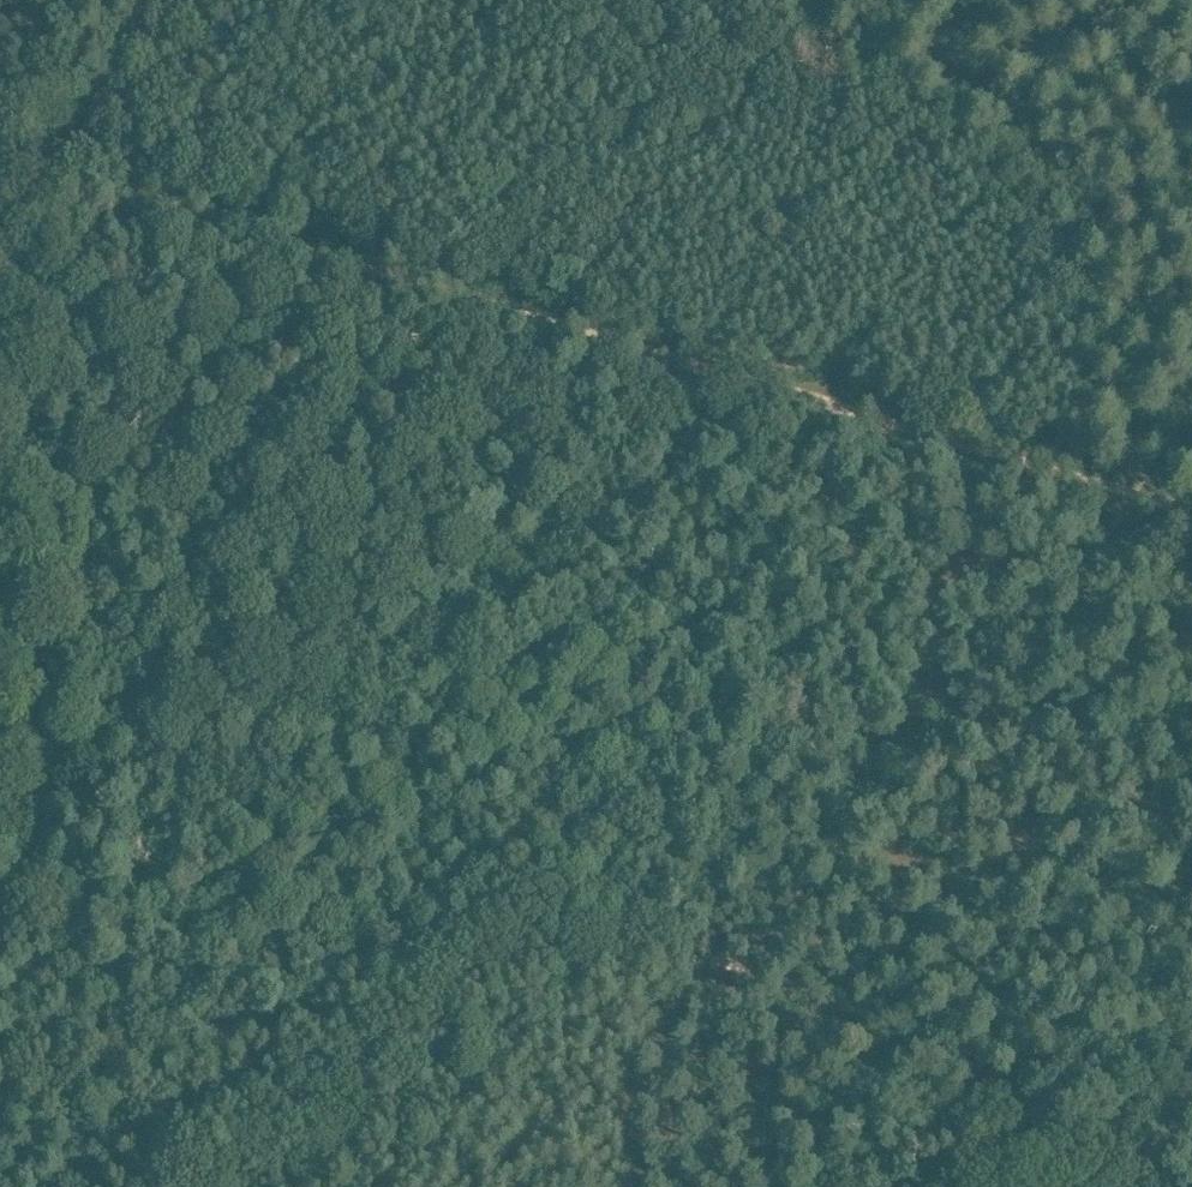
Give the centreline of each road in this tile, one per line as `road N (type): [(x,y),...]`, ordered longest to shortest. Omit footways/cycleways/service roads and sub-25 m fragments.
road 1 (track): [(54,175),(1109,507),(1191,520)]
road 2 (track): [(0,535),(42,698),(47,778),(38,838),(0,925)]
road 3 (track): [(161,0),(54,175)]

